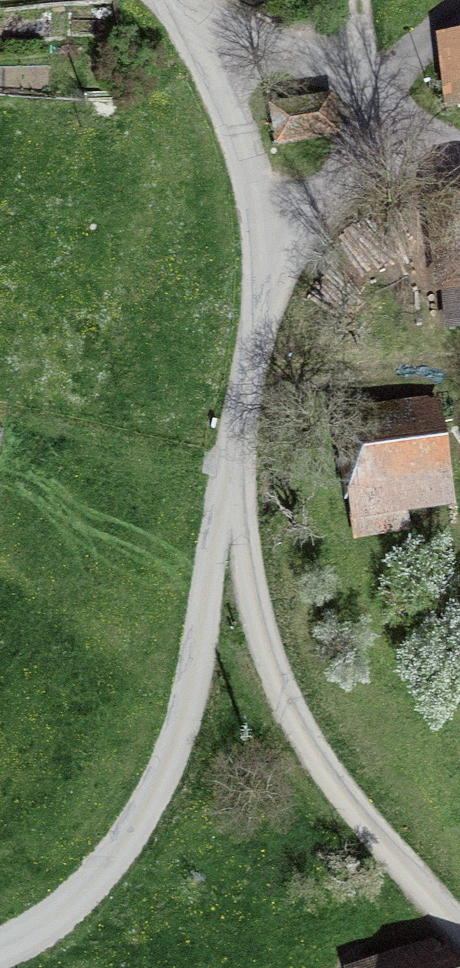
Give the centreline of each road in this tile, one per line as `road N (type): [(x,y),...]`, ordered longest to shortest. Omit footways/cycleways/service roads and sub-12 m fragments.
road 1 (unclassified): [(0,950),(42,932),(108,871),(148,805),(184,720),(230,479)]
road 2 (unclassified): [(230,479),(262,645),(299,732),(459,927)]
road 3 (unclassified): [(184,9),(240,141),(261,232),(261,298)]
road 4 (unclassified): [(418,121),(184,9)]
road 5 (unclassified): [(261,298),(347,175),(418,121)]
road 6 (unclassified): [(261,298),(230,479)]

